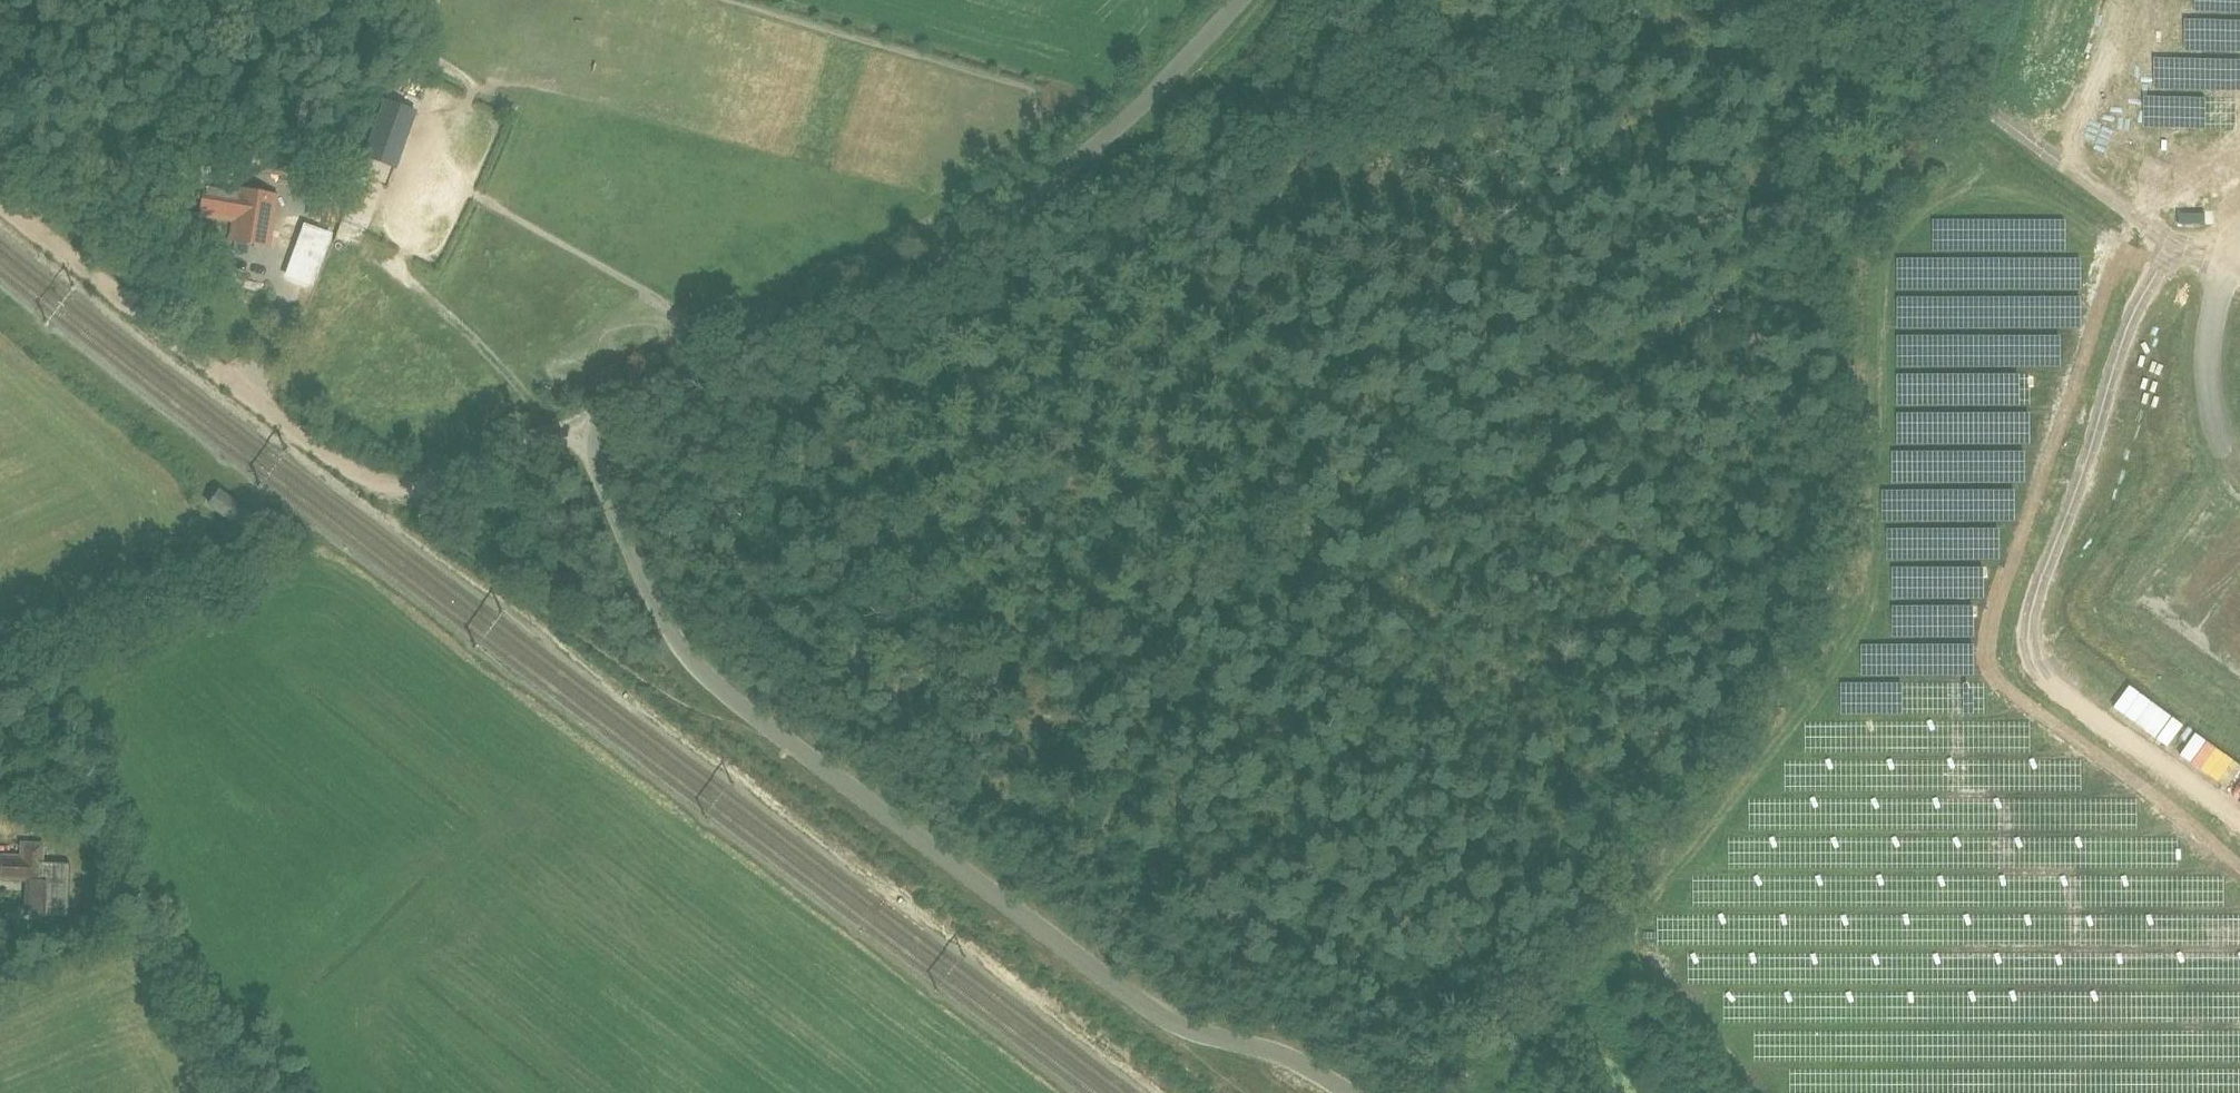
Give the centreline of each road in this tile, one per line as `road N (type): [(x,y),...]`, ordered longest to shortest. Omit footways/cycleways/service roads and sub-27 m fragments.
road 1 (unclassified): [(1347,1092),(1287,1058),(1177,1025),(1128,995),(713,684),(659,609),(579,419)]
road 2 (unclassified): [(579,419),(968,247),(1092,152),(1237,0)]
road 3 (track): [(0,205),(347,472),(382,482),(423,479)]
road 4 (unclassified): [(423,479),(579,419)]

